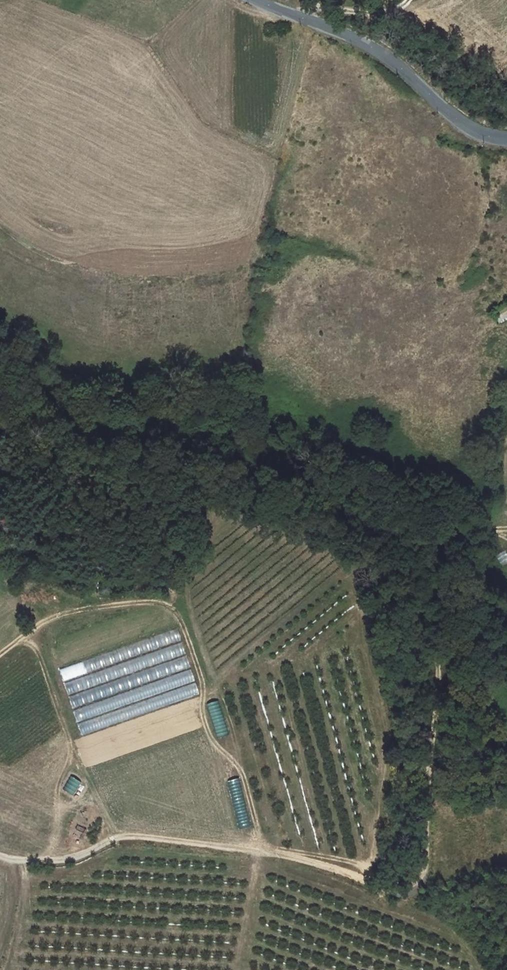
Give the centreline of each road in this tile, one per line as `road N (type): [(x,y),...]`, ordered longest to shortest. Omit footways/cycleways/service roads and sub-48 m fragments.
road 1 (track): [(0,856),(53,861),(142,838),(301,859),(392,892),(415,889),(426,852),(439,574),(464,533),(495,530),(506,538)]
road 2 (tertiary): [(253,0),(355,41),(465,128),(506,139)]

